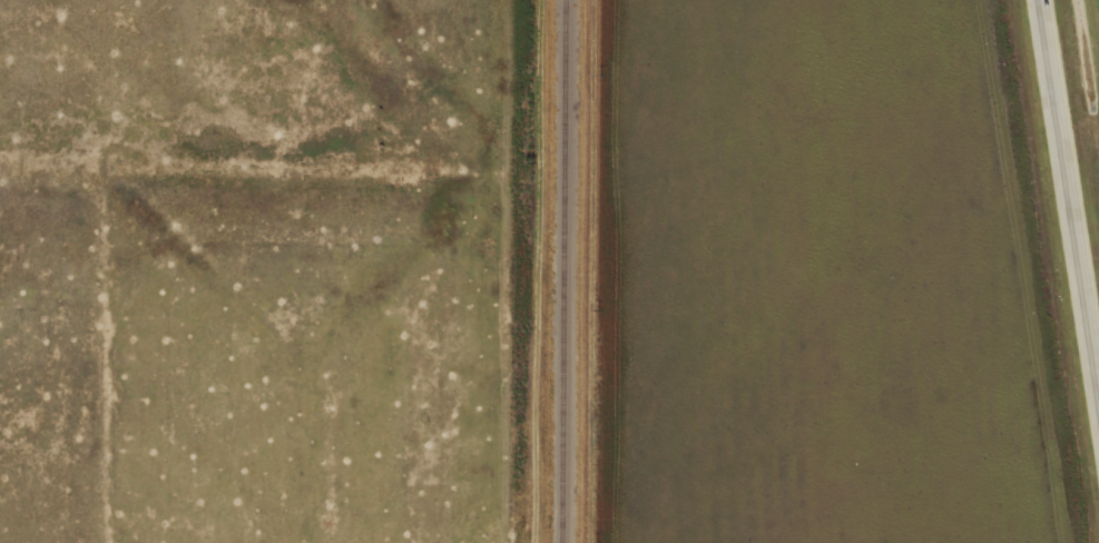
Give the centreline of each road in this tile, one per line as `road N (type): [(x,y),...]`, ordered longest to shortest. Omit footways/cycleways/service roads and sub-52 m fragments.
road 1 (trunk): [(1038,0),(1098,408)]

